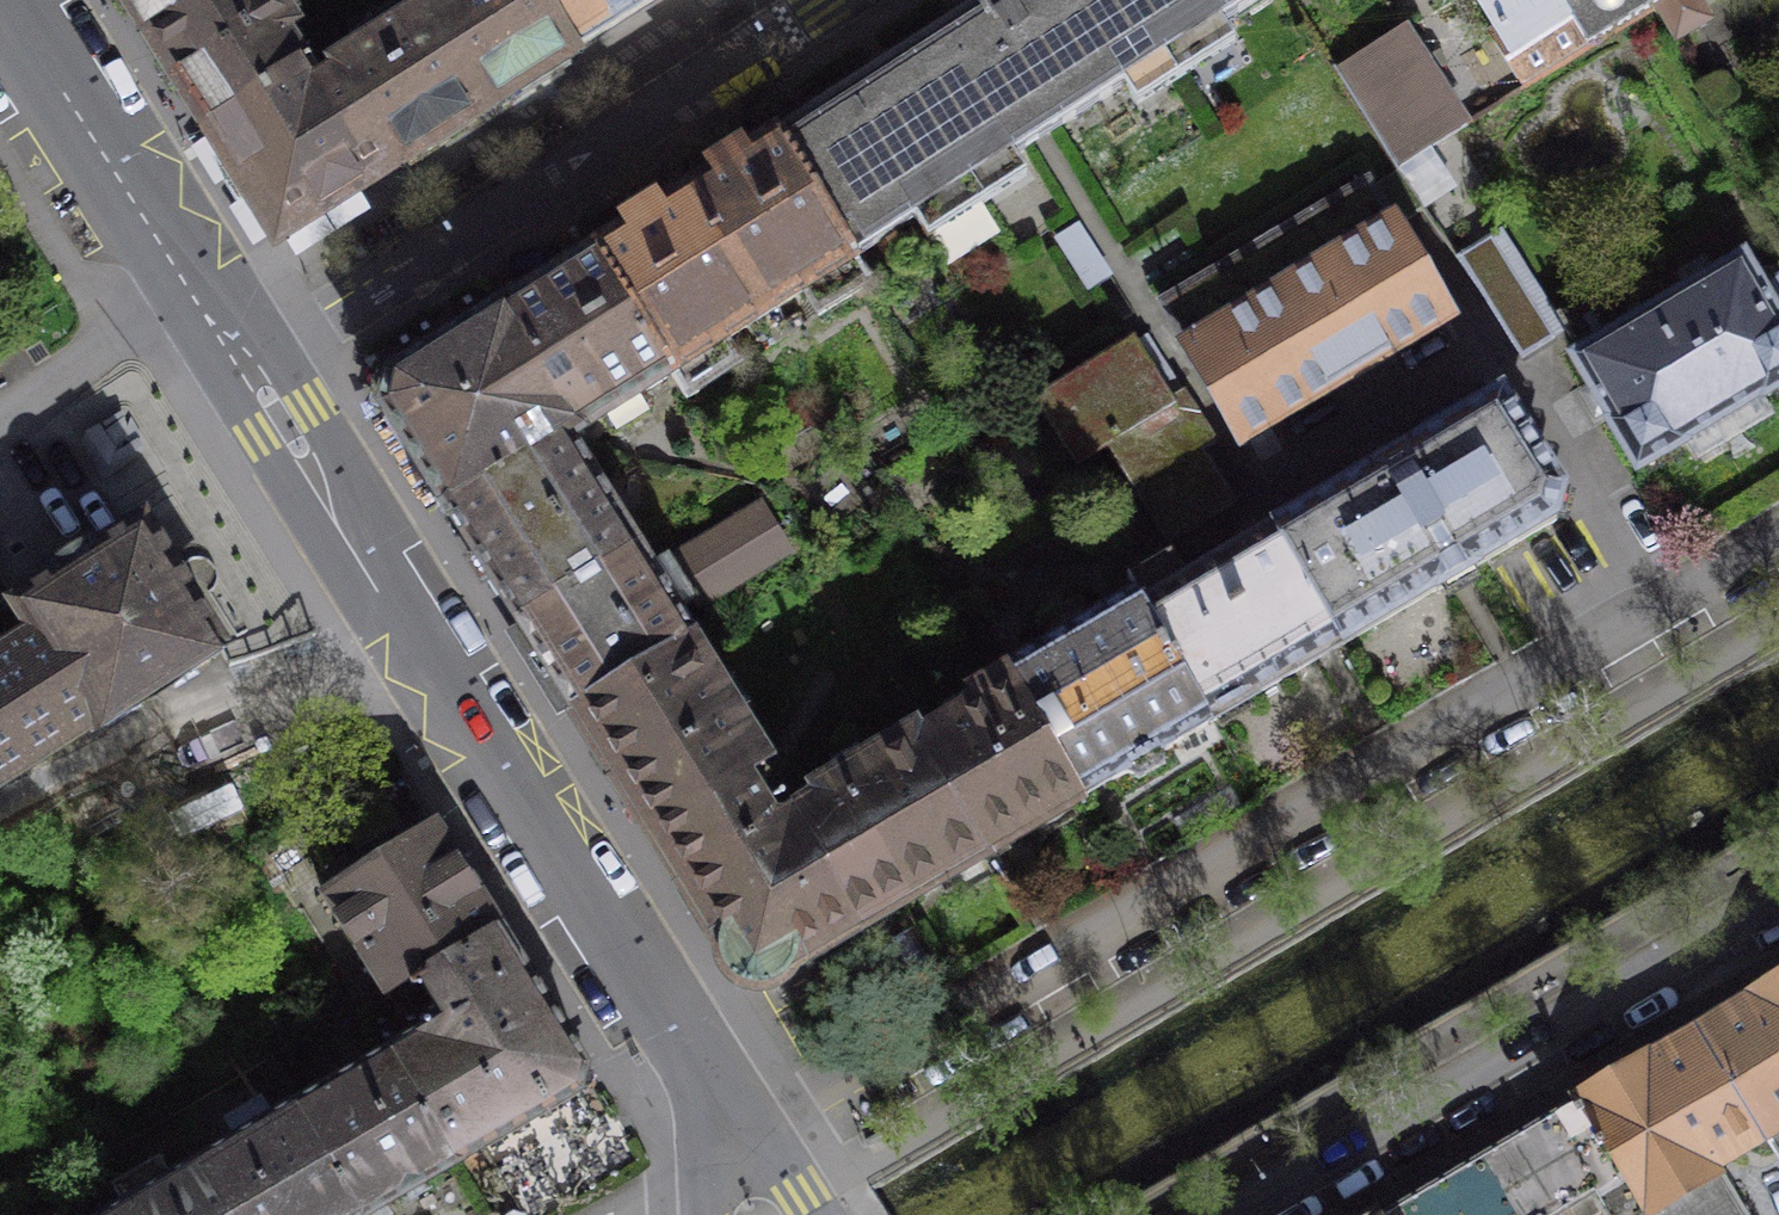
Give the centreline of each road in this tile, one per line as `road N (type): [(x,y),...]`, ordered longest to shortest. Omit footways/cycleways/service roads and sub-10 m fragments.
road 1 (residential): [(1778,548),(735,1160)]
road 2 (residential): [(251,382),(735,1160)]
road 3 (residential): [(251,382),(851,0)]
road 4 (residential): [(1228,1214),(1778,890)]
road 5 (residential): [(3,0),(251,382)]

